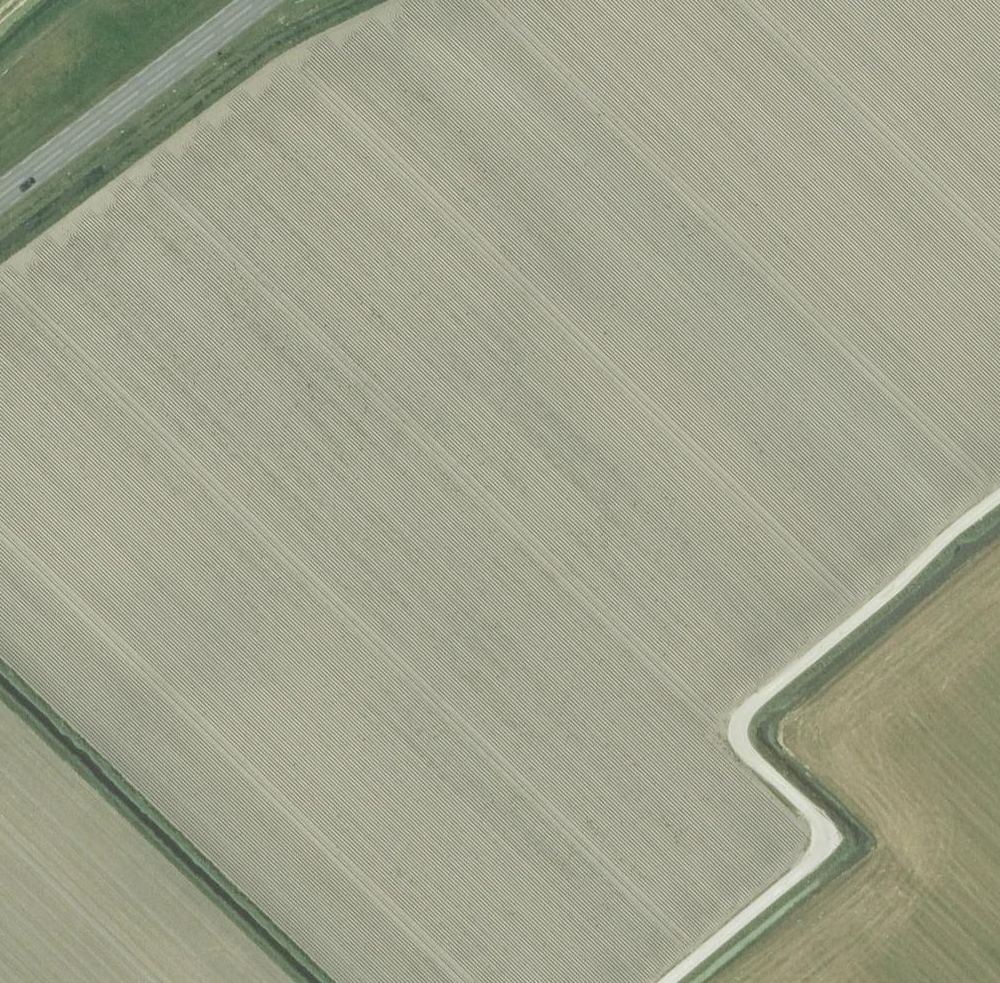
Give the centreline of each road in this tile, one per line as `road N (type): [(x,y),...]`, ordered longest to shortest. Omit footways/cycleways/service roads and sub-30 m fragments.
road 1 (track): [(999,494),(747,710),(741,741),(816,817),(826,835),(821,853),(666,982)]
road 2 (primary): [(258,0),(0,195)]

